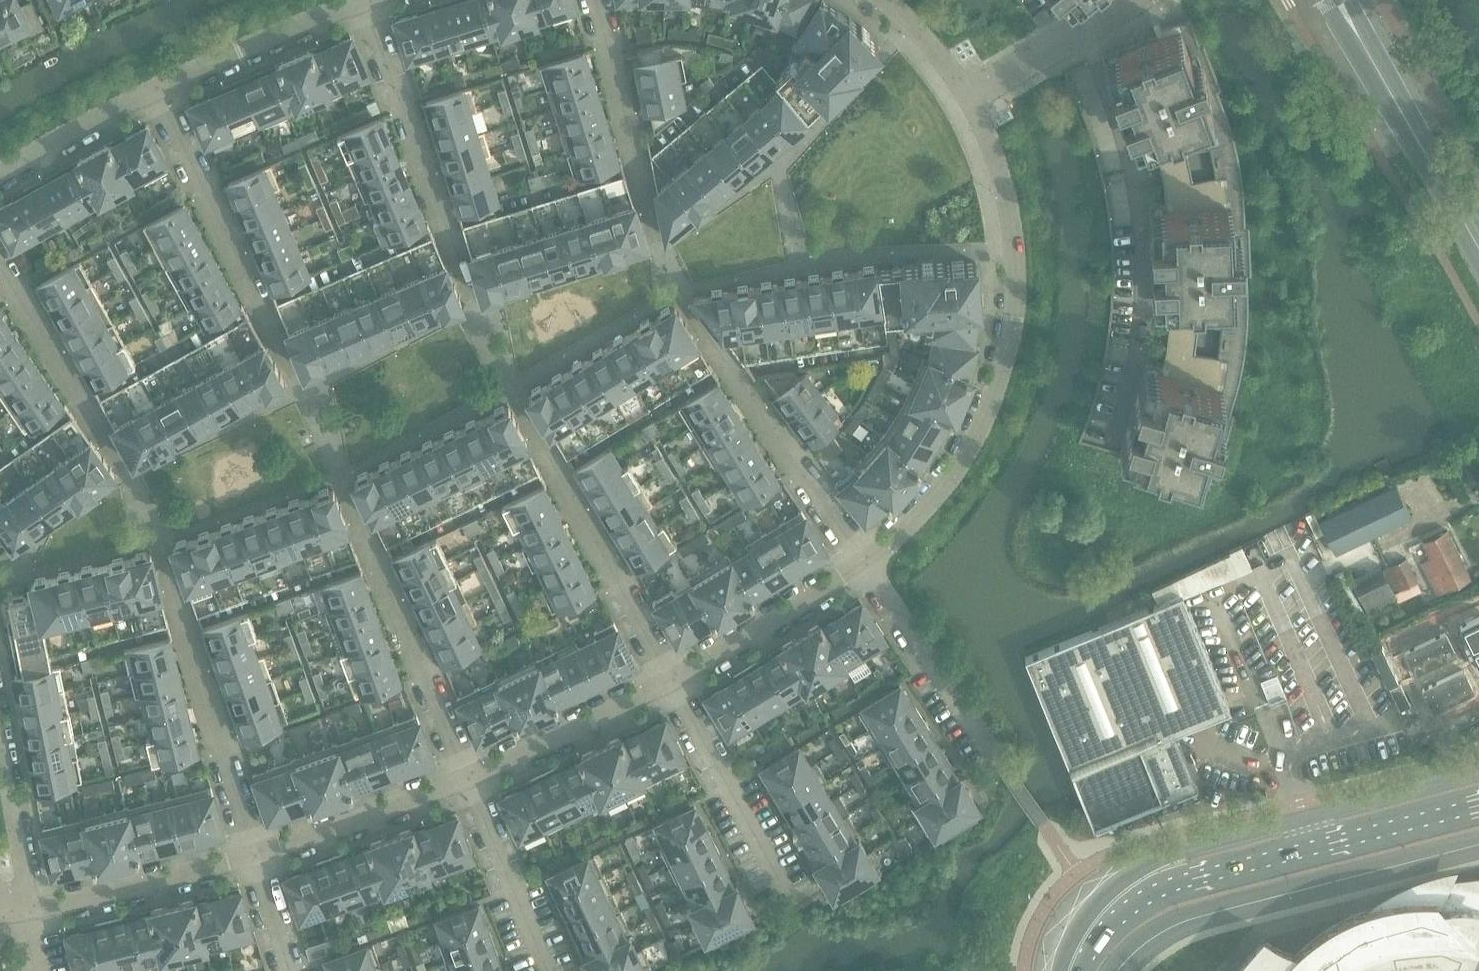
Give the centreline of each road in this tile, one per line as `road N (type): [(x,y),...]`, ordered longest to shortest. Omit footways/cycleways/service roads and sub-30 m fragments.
road 1 (residential): [(869,565),(943,495),(977,442),(1014,341),(1015,237),(1007,192),(970,104)]
road 2 (residential): [(1082,37),(1135,177),(1147,254),(1143,344),(1118,441)]
road 3 (secondary): [(1478,771),(1188,852),(1139,882)]
road 4 (secondary): [(1139,882),(1200,878),(1478,804)]
road 5 (residential): [(470,783),(366,542)]
road 6 (residential): [(551,455),(674,684)]
road 7 (residential): [(182,611),(260,858)]
road 8 (residential): [(869,565),(721,353)]
road 9 (residential): [(157,93),(272,319)]
road 10 (residential): [(454,241),(367,4)]
road 11 (residential): [(792,902),(674,684)]
road 12 (residential): [(1002,763),(869,565)]
road 13 (residential): [(29,912),(78,907),(260,858)]
road 14 (residential): [(674,684),(869,565)]
road 15 (residential): [(367,4),(157,93)]
road 16 (residential): [(470,783),(674,684)]
road 17 (residential): [(260,858),(470,783)]
road 18 (tertiary): [(1478,247),(1369,53)]
road 19 (residential): [(470,783),(548,970)]
road 20 (residential): [(99,418),(0,258)]
road 21 (residential): [(601,0),(644,183)]
road 22 (residential): [(157,93),(0,179)]
road 23 (residential): [(29,912),(0,736)]
road 24 (residential): [(970,104),(881,0)]
road 25 (residential): [(1082,37),(970,104)]

